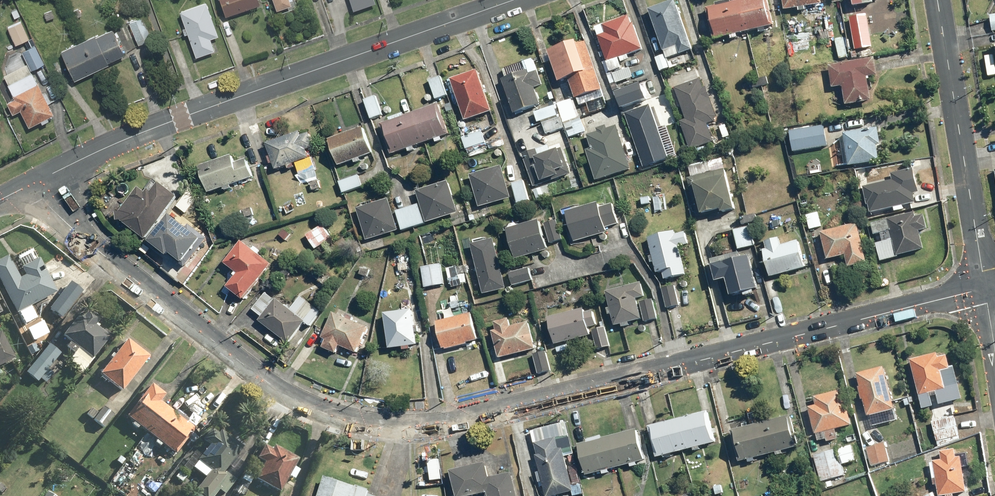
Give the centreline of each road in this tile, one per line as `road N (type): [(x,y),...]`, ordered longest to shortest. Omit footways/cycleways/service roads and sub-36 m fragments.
road 1 (residential): [(33,184),(98,250),(279,391),(330,415),(381,425),(468,418),(986,288)]
road 2 (tertiary): [(513,0),(123,139),(33,184)]
road 3 (residential): [(986,288),(937,0)]

